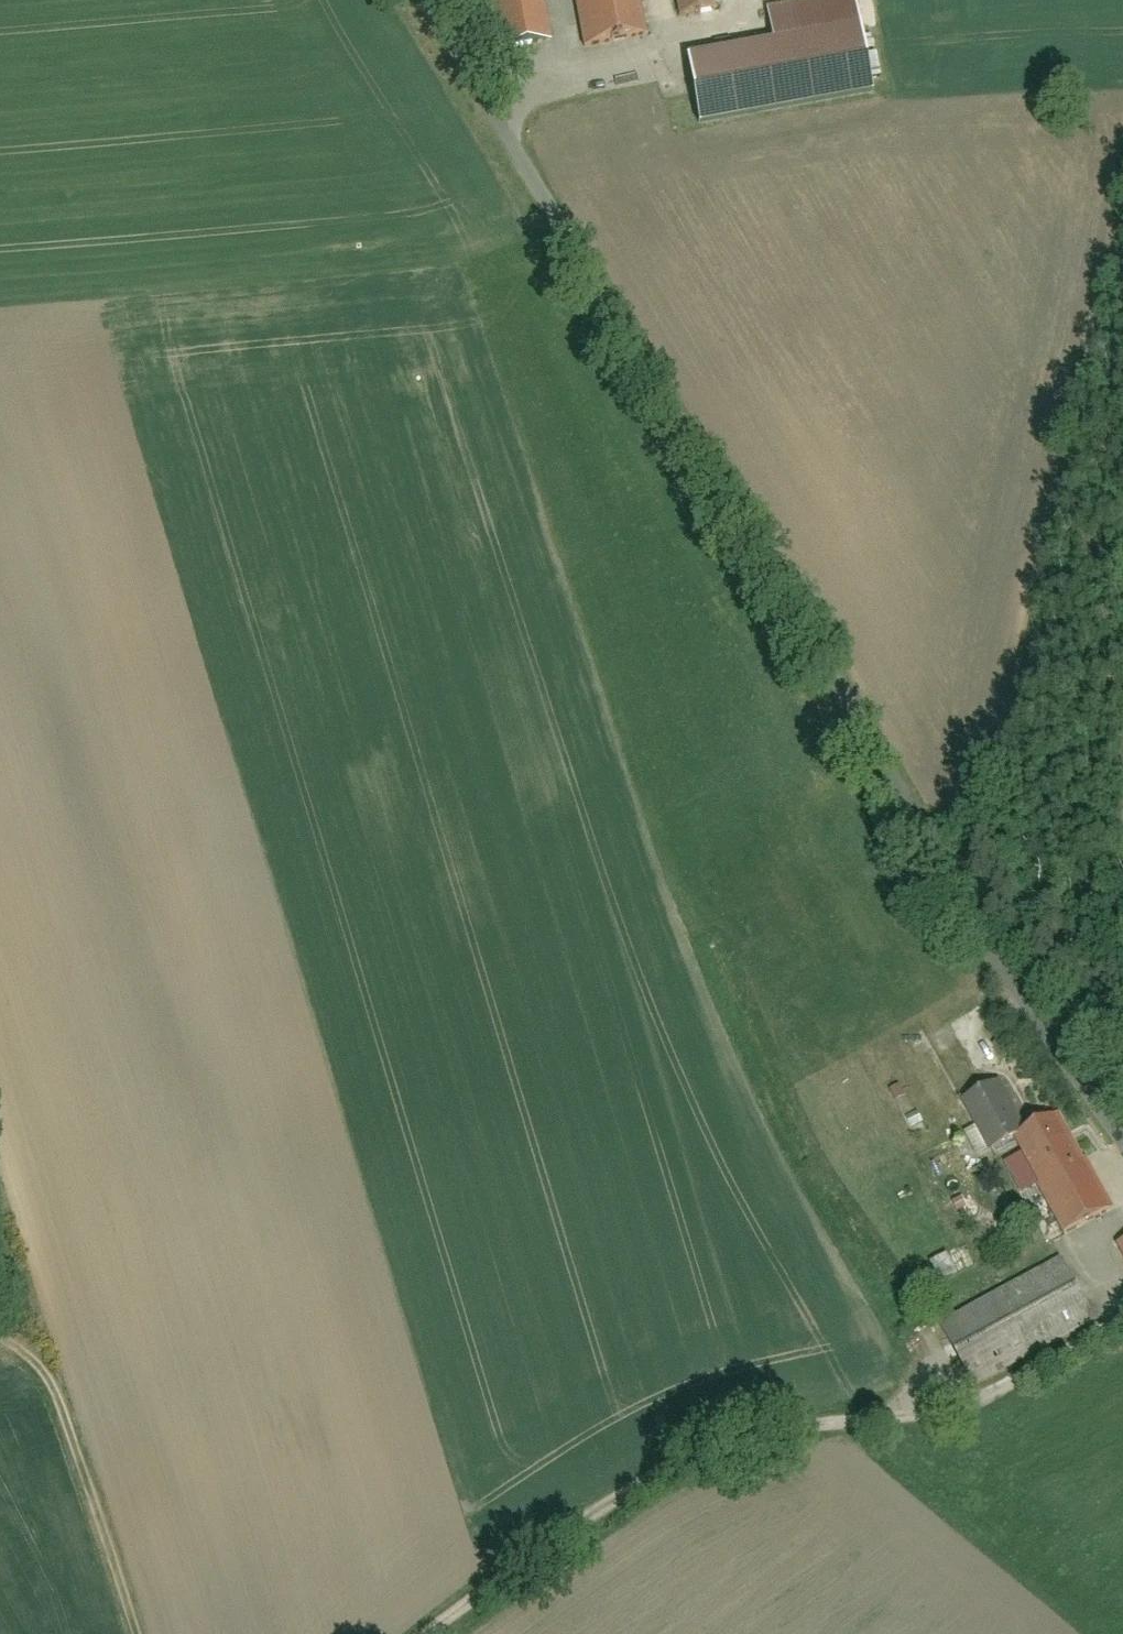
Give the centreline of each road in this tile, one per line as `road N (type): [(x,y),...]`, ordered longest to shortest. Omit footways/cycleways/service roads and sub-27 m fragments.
road 1 (unclassified): [(420,0),(1008,971),(1122,1140)]
road 2 (track): [(1122,1334),(968,1410),(718,1445),(431,1633)]
road 3 (track): [(134,1633),(54,1388),(40,1365),(0,1343)]

